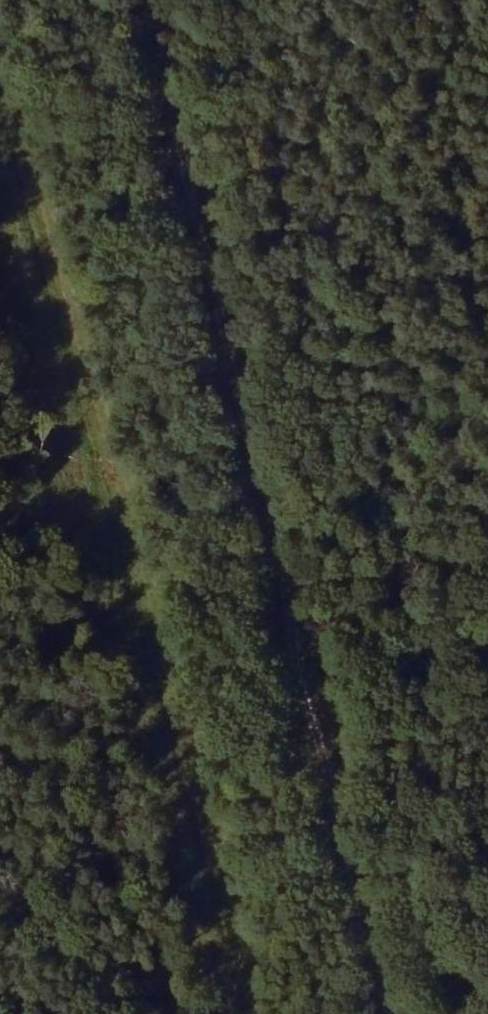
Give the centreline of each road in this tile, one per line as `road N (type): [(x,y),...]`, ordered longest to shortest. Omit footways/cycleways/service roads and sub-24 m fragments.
road 1 (track): [(275,1013),(210,708),(10,0)]
road 2 (track): [(169,0),(411,1013)]

